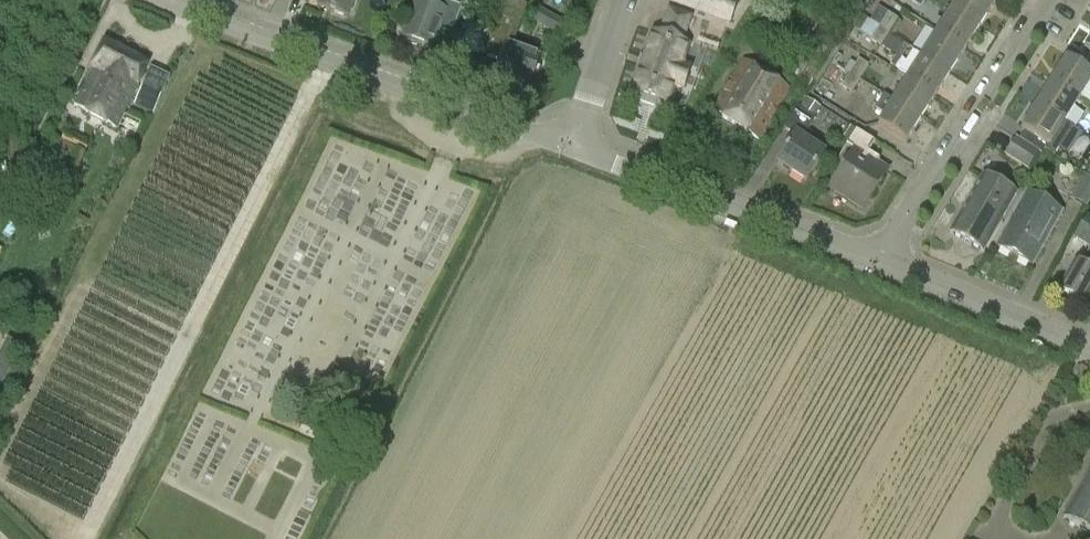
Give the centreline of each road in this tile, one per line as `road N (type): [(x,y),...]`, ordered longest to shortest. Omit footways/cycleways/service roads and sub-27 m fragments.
road 1 (residential): [(572,146),(165,0)]
road 2 (residential): [(881,264),(572,146)]
road 3 (residential): [(881,264),(1047,0)]
road 4 (residential): [(1089,352),(881,264)]
road 5 (residential): [(572,146),(623,0)]

